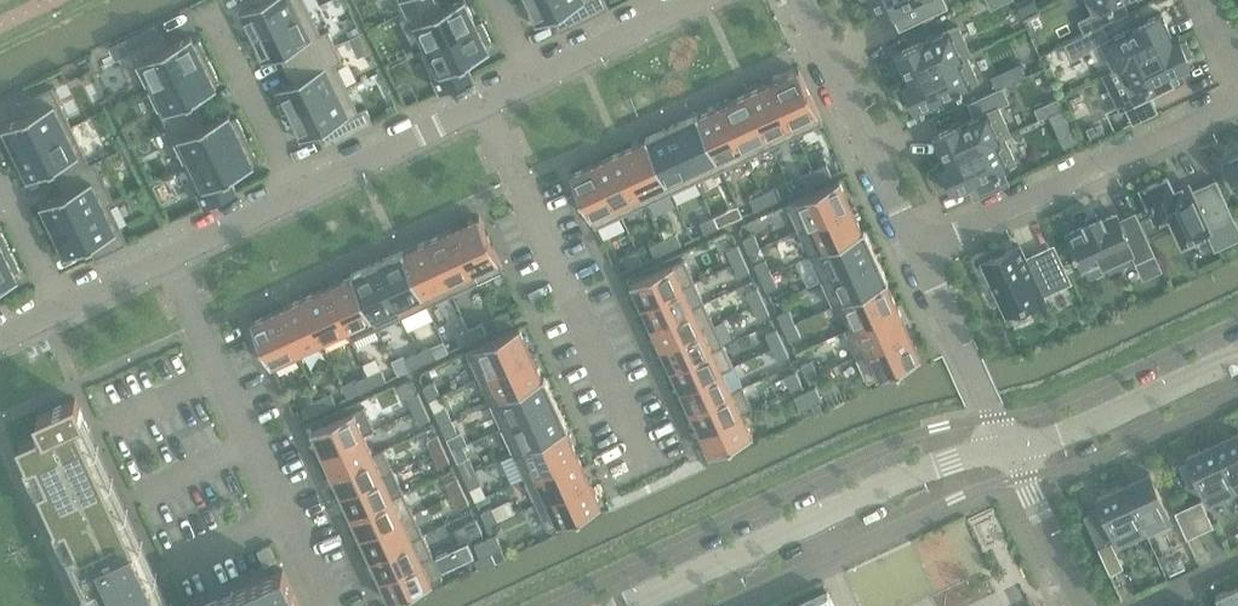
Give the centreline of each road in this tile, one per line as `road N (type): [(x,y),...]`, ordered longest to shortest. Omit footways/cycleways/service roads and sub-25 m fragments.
road 1 (residential): [(651,474),(483,106)]
road 2 (residential): [(649,605),(952,467),(1014,456)]
road 3 (residential): [(334,605),(171,256)]
road 4 (residential): [(1237,105),(916,256)]
road 5 (residential): [(916,256),(795,0)]
road 6 (residential): [(1014,456),(1068,442),(1237,360)]
road 7 (residential): [(1014,456),(916,256)]
road 8 (residential): [(295,193),(483,106)]
road 9 (residential): [(211,17),(295,193)]
road 10 (residential): [(529,81),(700,0)]
road 11 (residential): [(1083,605),(1014,456)]
road 12 (residential): [(0,177),(64,309)]
road 13 (residential): [(171,256),(295,193)]

